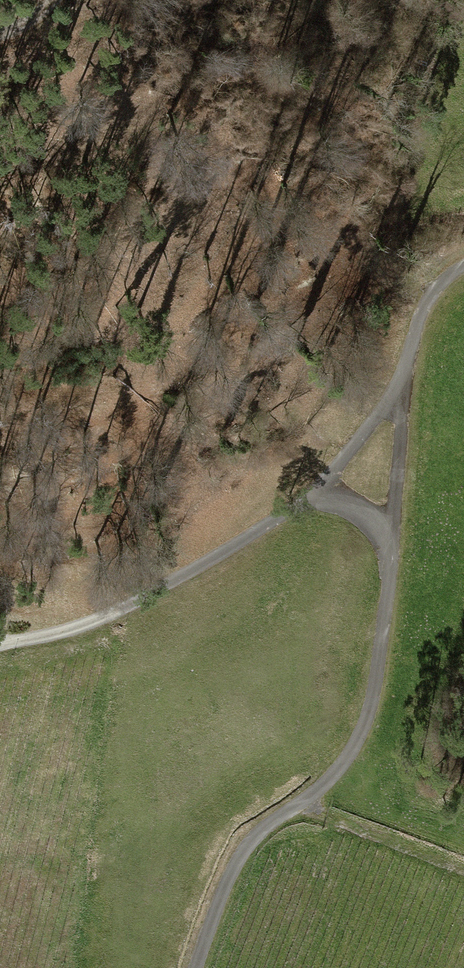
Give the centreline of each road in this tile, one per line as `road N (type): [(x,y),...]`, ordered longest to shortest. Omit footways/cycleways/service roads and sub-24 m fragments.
road 1 (track): [(401,384),(392,552),(365,722),(332,775),(239,856),(199,967)]
road 2 (track): [(401,384),(313,499),(117,612),(0,643)]
road 3 (track): [(463,267),(427,302),(401,384)]

